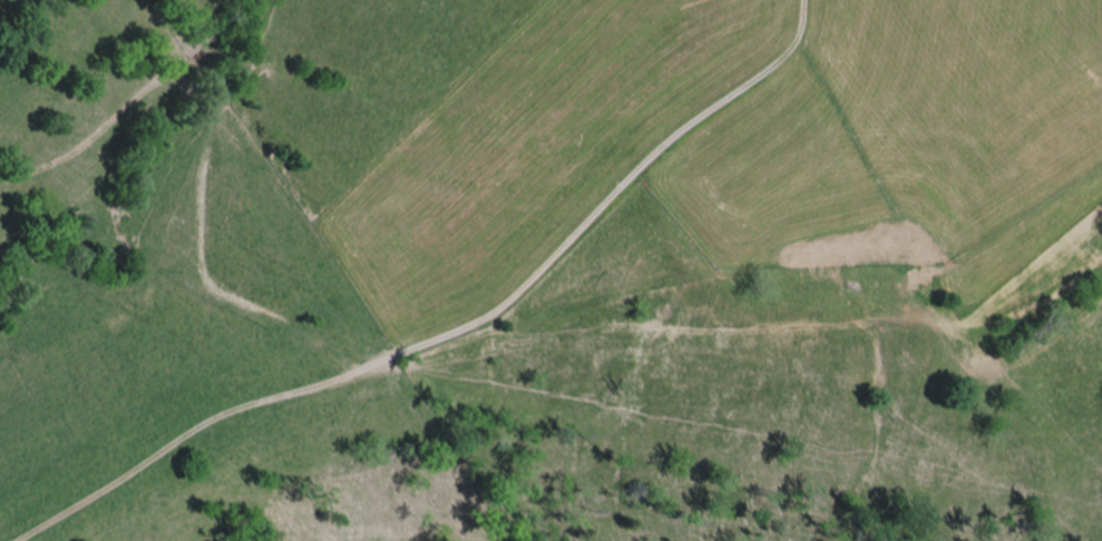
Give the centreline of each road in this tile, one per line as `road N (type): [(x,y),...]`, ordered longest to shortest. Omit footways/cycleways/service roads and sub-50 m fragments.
road 1 (residential): [(0,522),(742,122),(855,0)]

